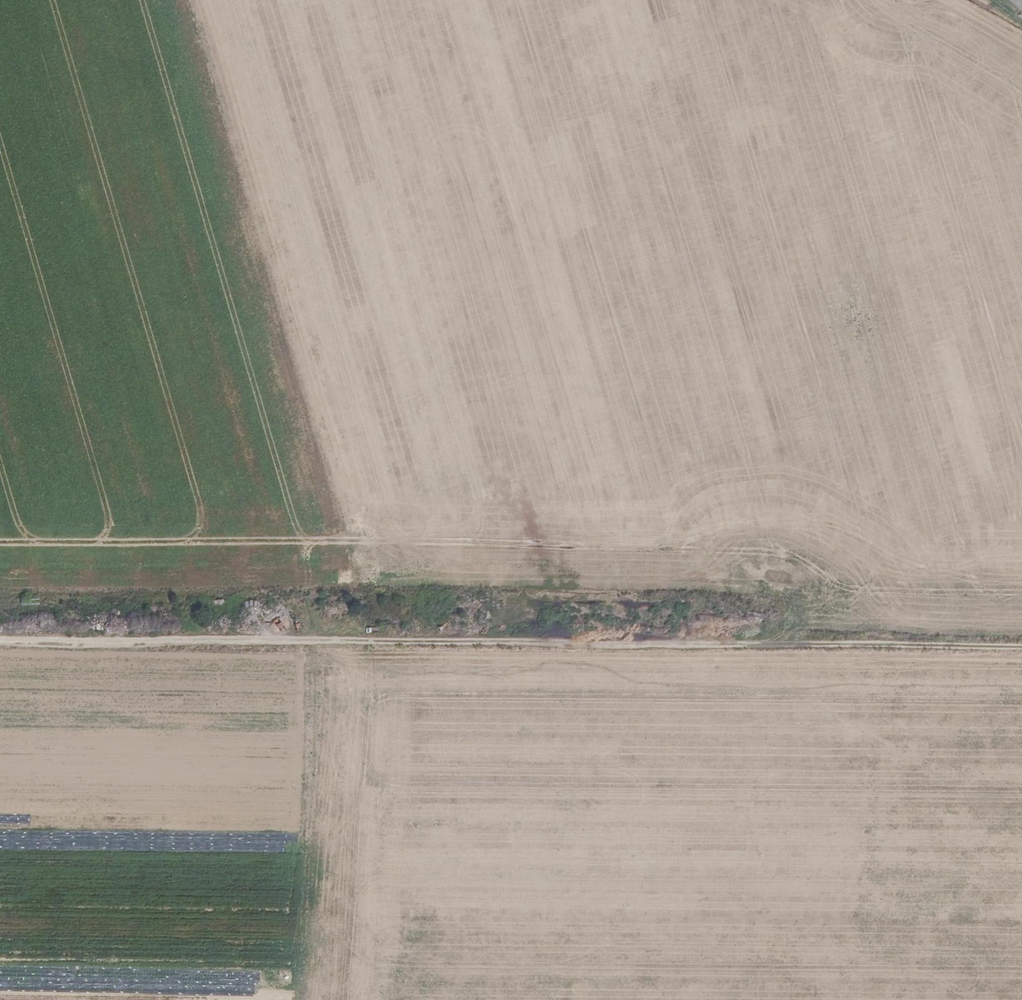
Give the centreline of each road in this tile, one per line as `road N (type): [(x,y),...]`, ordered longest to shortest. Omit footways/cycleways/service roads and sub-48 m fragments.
road 1 (track): [(0,638),(1021,650)]

